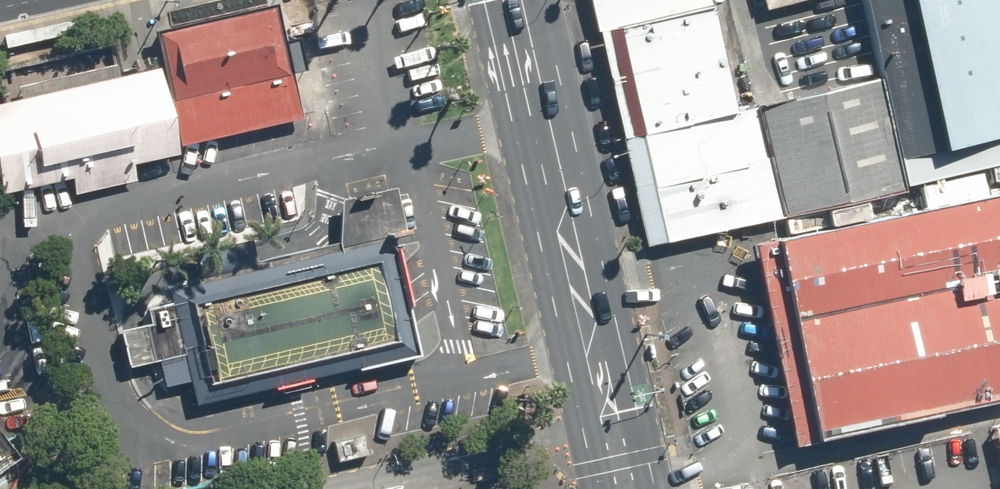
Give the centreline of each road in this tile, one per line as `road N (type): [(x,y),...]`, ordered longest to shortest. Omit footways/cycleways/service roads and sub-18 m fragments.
road 1 (primary): [(511,0),(616,430)]
road 2 (residential): [(616,430),(333,488)]

